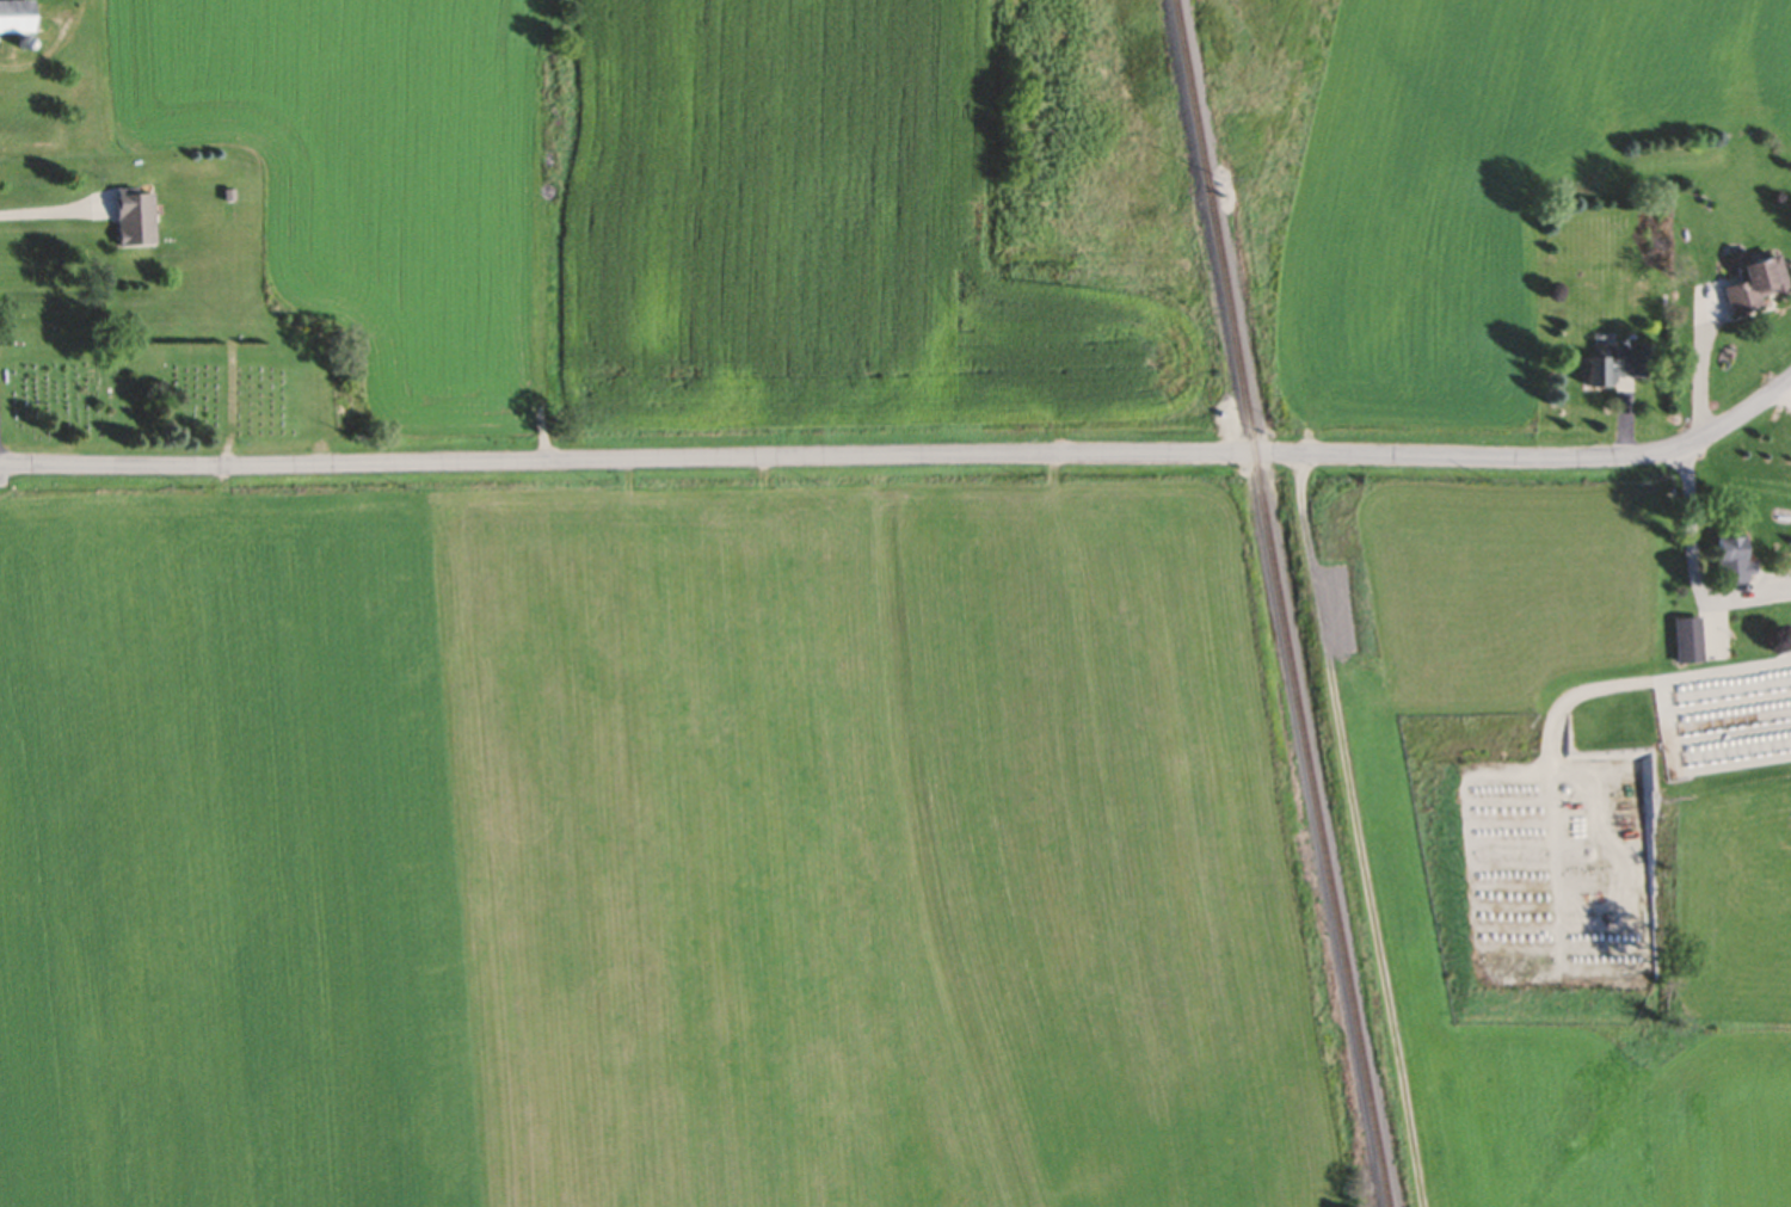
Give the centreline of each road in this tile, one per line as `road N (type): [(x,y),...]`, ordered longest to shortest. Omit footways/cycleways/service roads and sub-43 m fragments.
road 1 (residential): [(1790,381),(1707,437),(1624,460),(1055,455),(0,463)]

